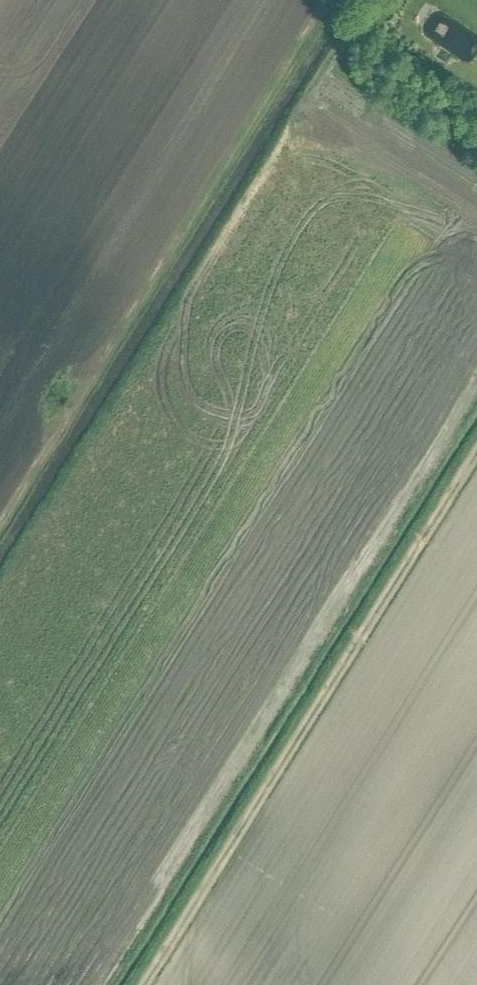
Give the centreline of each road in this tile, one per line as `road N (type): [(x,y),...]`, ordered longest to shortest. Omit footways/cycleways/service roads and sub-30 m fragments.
road 1 (track): [(0,523),(330,0)]
road 2 (track): [(147,984),(476,465)]

